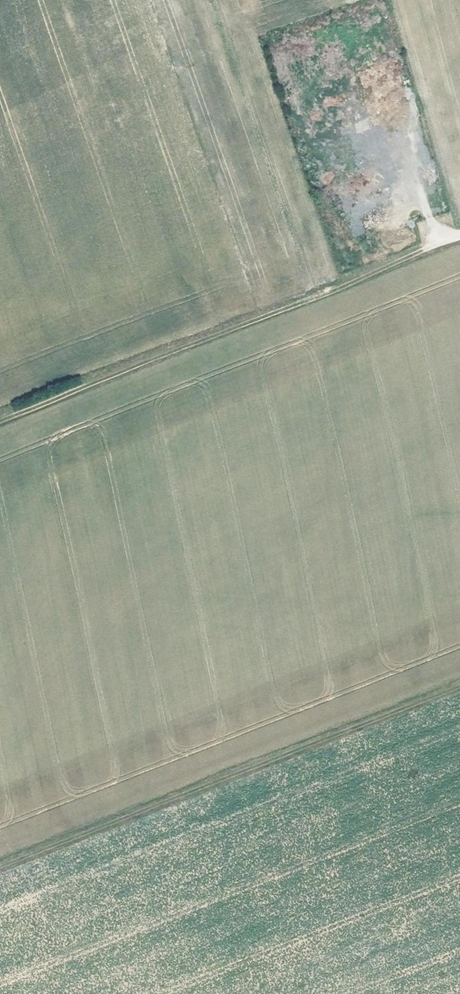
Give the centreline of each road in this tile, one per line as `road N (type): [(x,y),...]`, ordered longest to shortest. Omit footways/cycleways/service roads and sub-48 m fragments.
road 1 (track): [(0,869),(459,685)]
road 2 (track): [(459,238),(0,415)]

